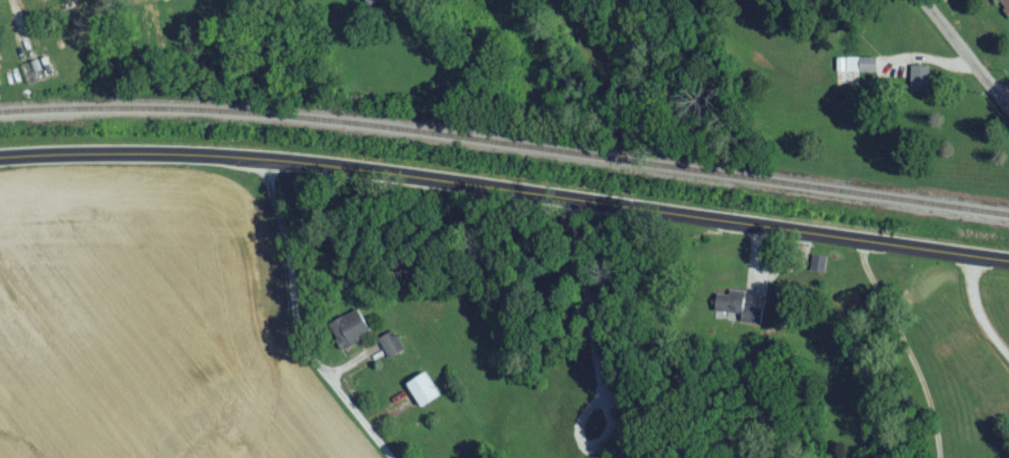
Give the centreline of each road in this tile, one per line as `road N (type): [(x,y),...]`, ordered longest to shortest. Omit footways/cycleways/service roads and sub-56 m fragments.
road 1 (secondary): [(1008,266),(290,163),(0,166)]
road 2 (residential): [(1008,113),(919,0)]

